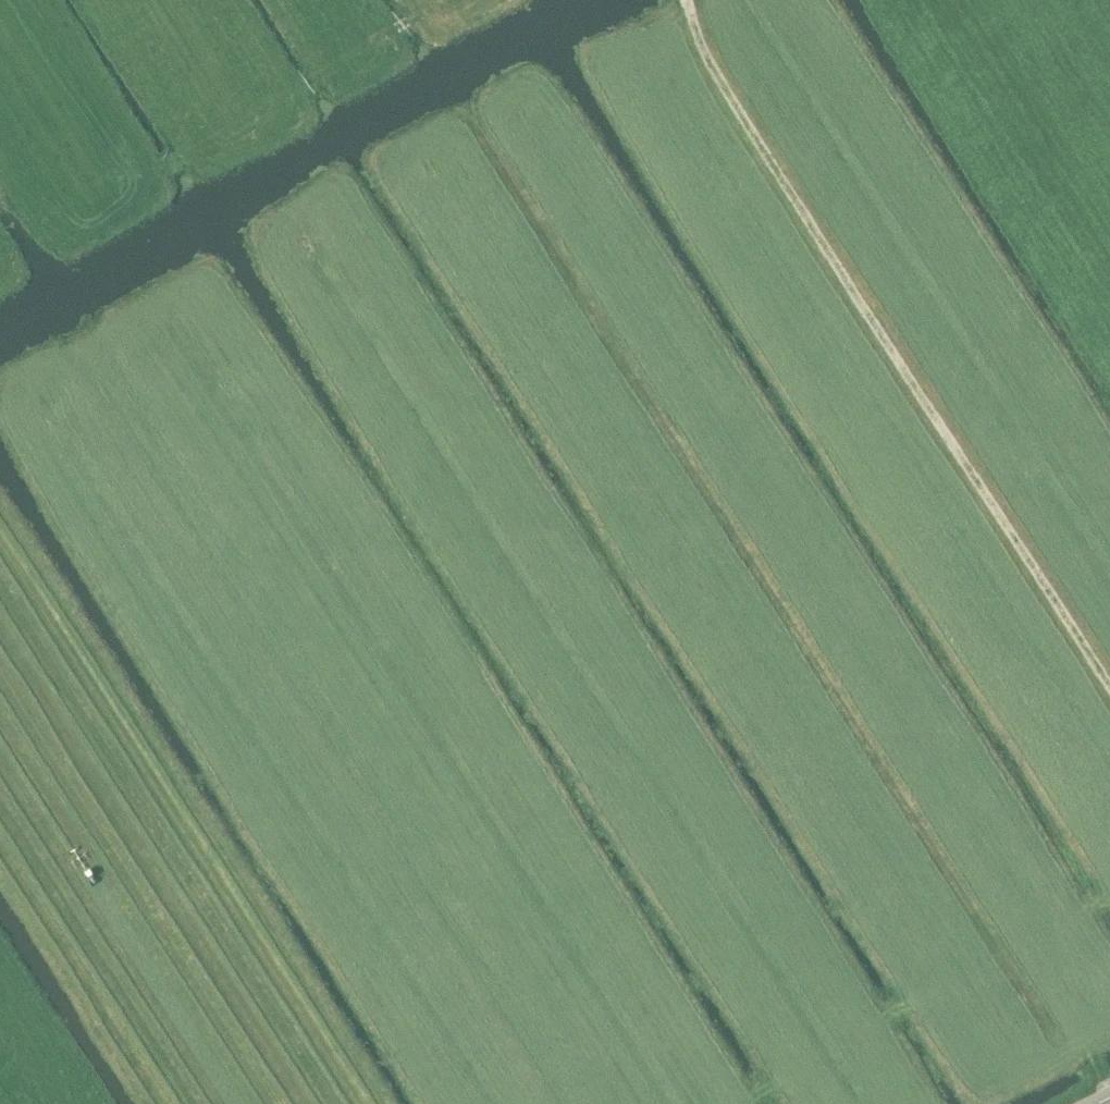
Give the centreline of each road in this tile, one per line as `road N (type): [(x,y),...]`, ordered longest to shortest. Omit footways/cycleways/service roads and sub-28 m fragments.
road 1 (track): [(689,0),(698,57),(1109,699)]
road 2 (track): [(76,118),(137,168),(425,0)]

